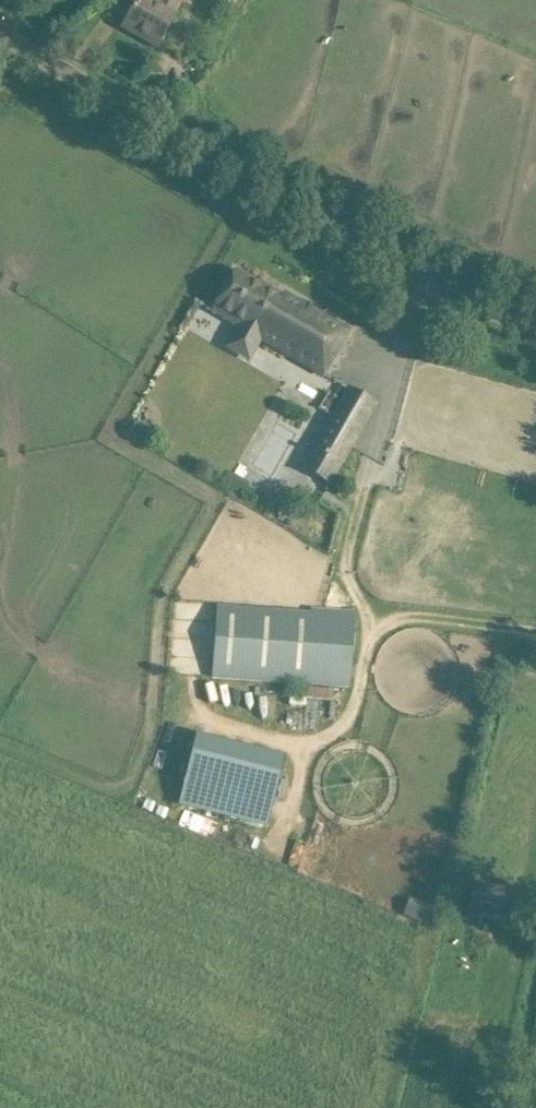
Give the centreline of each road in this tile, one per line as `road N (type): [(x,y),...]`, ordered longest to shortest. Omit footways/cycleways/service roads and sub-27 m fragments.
road 1 (unclassified): [(535,327),(449,295),(0,32)]

